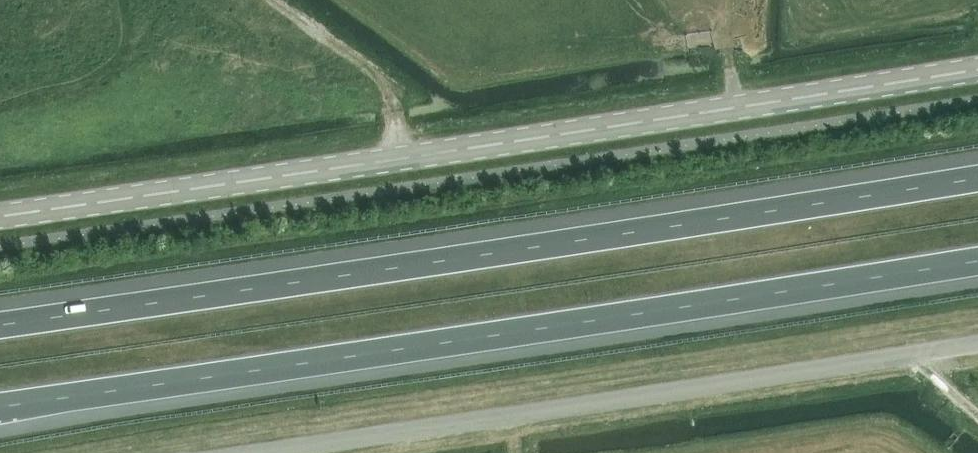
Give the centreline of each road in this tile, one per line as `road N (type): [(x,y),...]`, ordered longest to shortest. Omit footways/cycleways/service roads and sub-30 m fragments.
road 1 (motorway): [(0,407),(977,260)]
road 2 (tertiary): [(0,215),(977,68)]
road 3 (motorway): [(977,178),(0,324)]
road 4 (unclassified): [(255,452),(977,343)]

